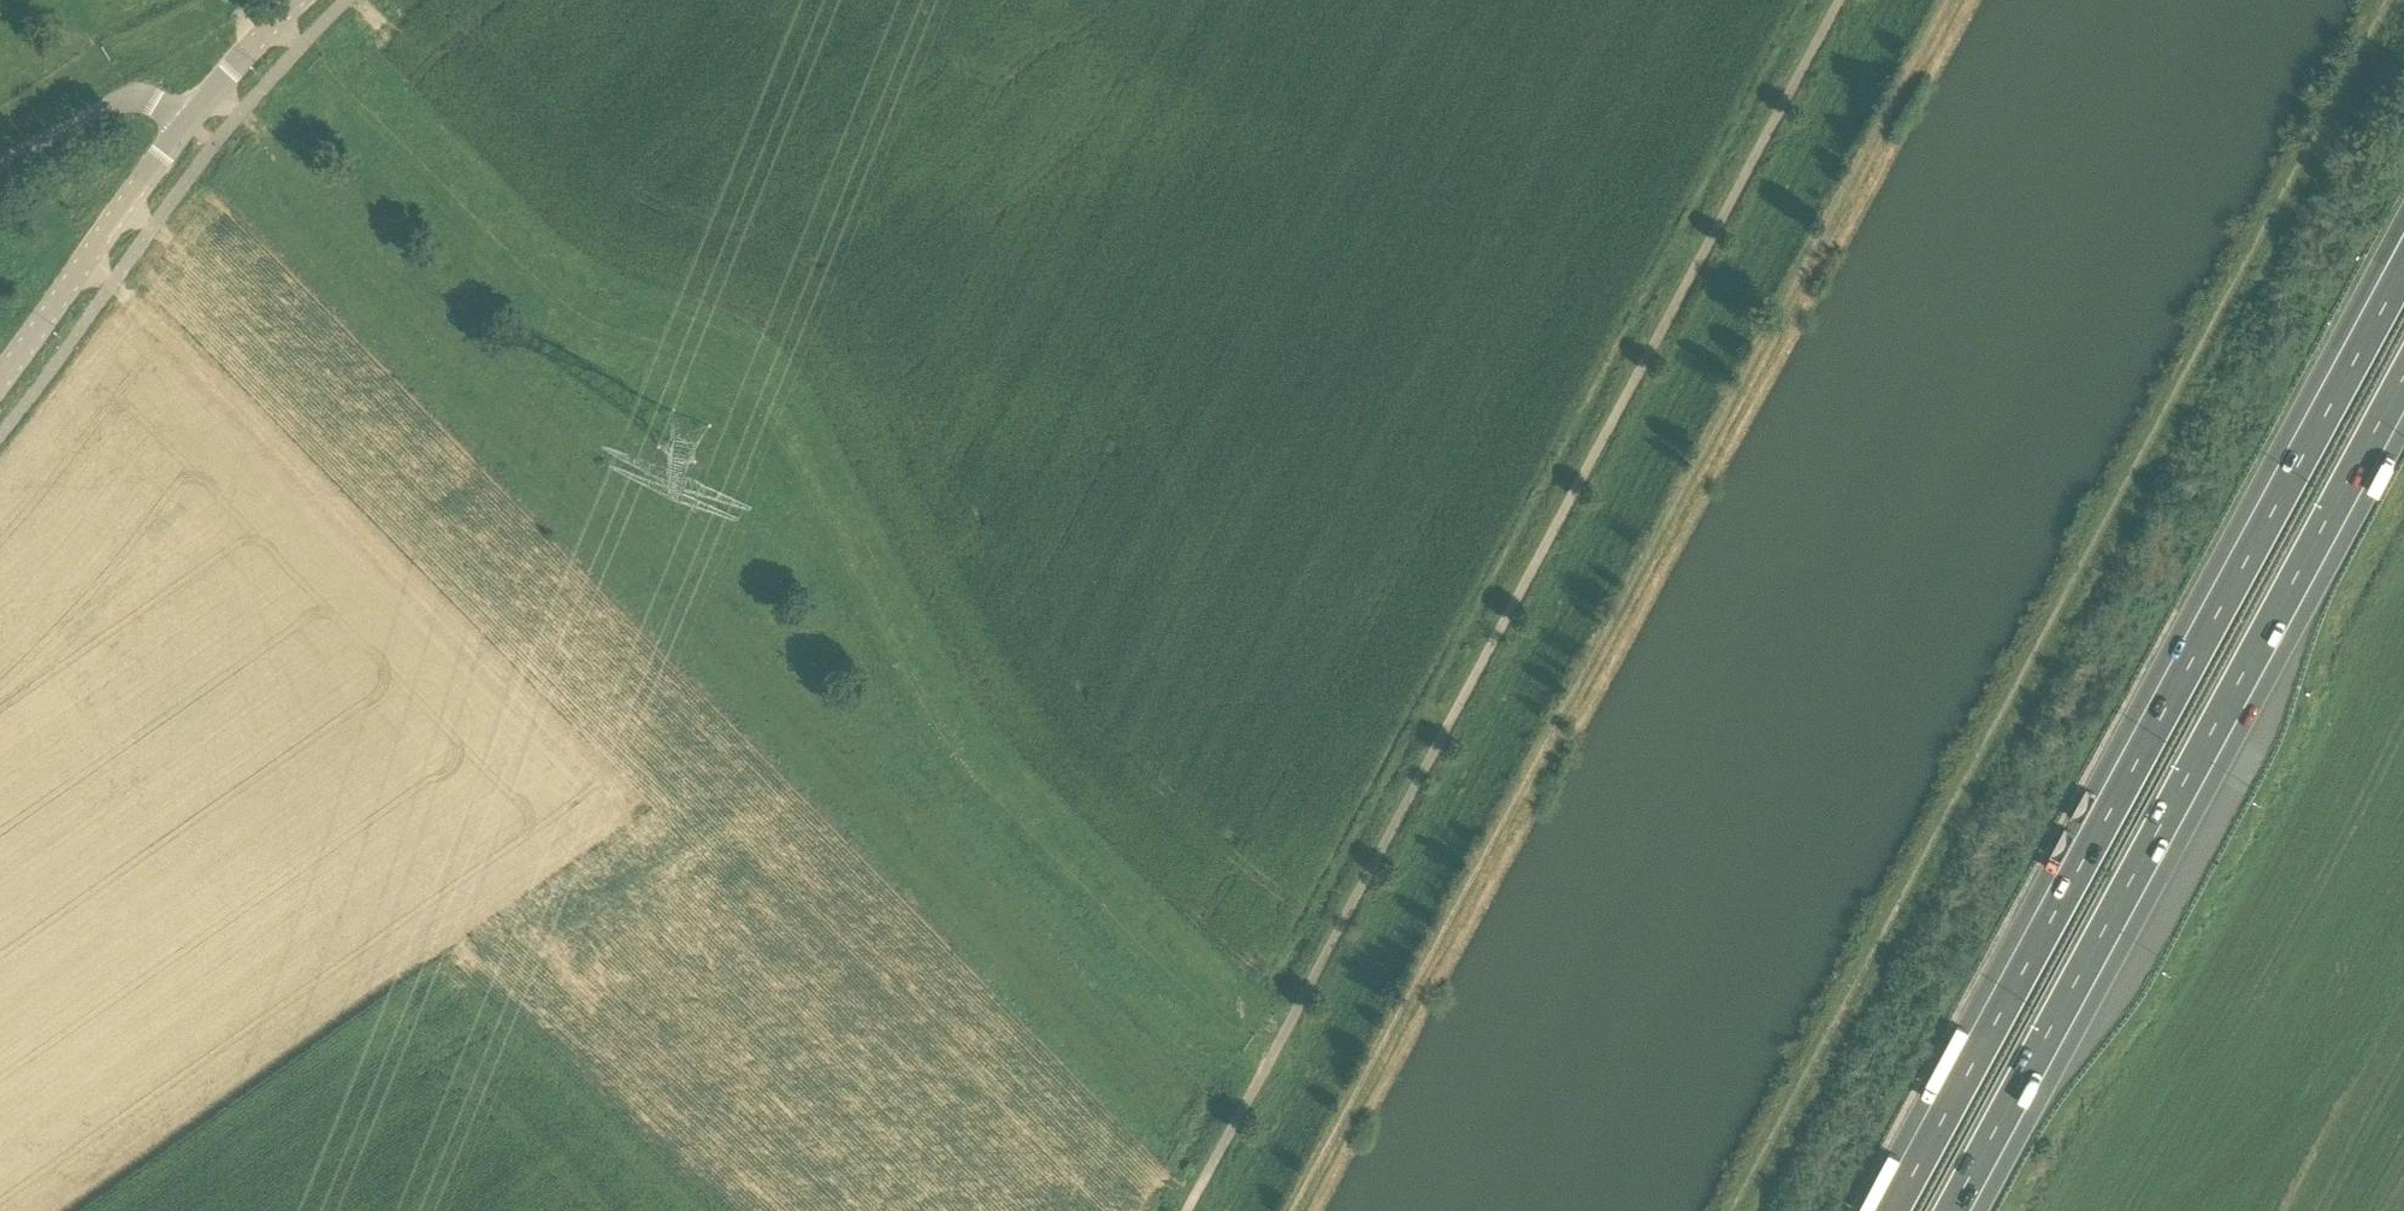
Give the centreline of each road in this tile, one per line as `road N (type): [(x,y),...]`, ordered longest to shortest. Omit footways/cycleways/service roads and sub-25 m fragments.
road 1 (unclassified): [(1192,1210),(1844,0)]
road 2 (motorway): [(2403,256),(1886,1210)]
road 3 (motorway): [(1960,1210),(2403,394)]
road 4 (tertiary): [(0,378),(187,122)]
road 5 (unclassified): [(0,160),(124,96),(187,122)]
road 6 (tertiary): [(187,122),(301,0)]

